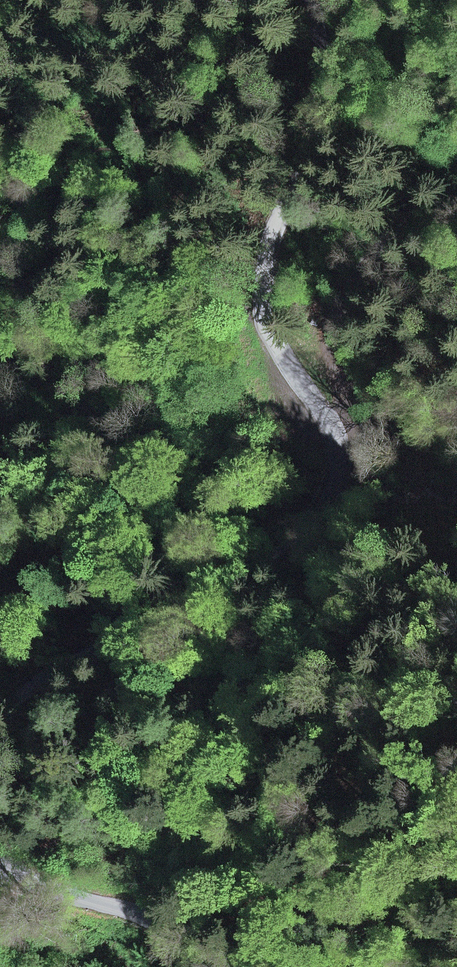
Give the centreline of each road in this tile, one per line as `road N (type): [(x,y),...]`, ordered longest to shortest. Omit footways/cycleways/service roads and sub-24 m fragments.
road 1 (tertiary): [(319,0),(325,72),(320,110),(312,149),(269,233),(265,301),(273,338),(333,447),(336,474),(327,505),(202,598),(0,698)]
road 2 (track): [(322,427),(347,407),(329,335),(339,296),(425,189),(456,169)]
road 3 (tertiary): [(0,865),(153,920),(201,966)]

